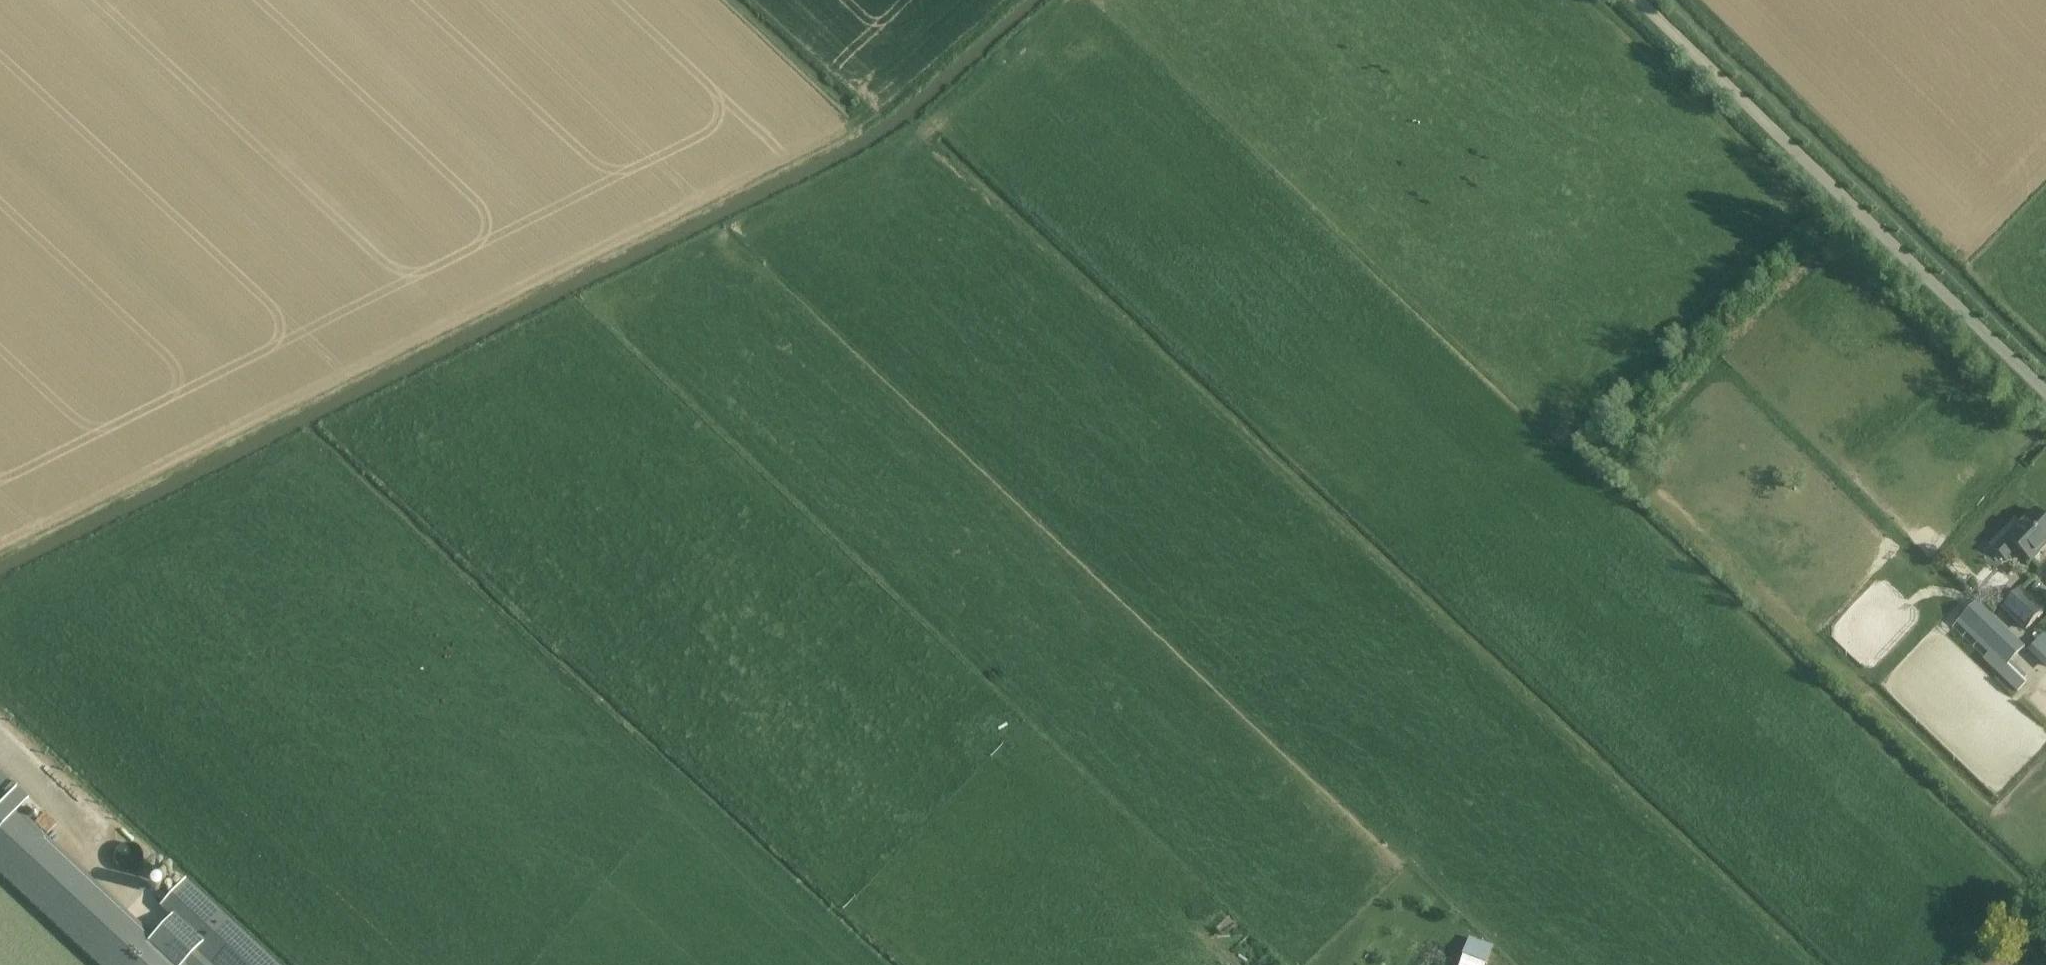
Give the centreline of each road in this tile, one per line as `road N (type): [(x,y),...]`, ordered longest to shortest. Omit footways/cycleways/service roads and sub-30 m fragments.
road 1 (unclassified): [(2045,394),(1637,0)]

